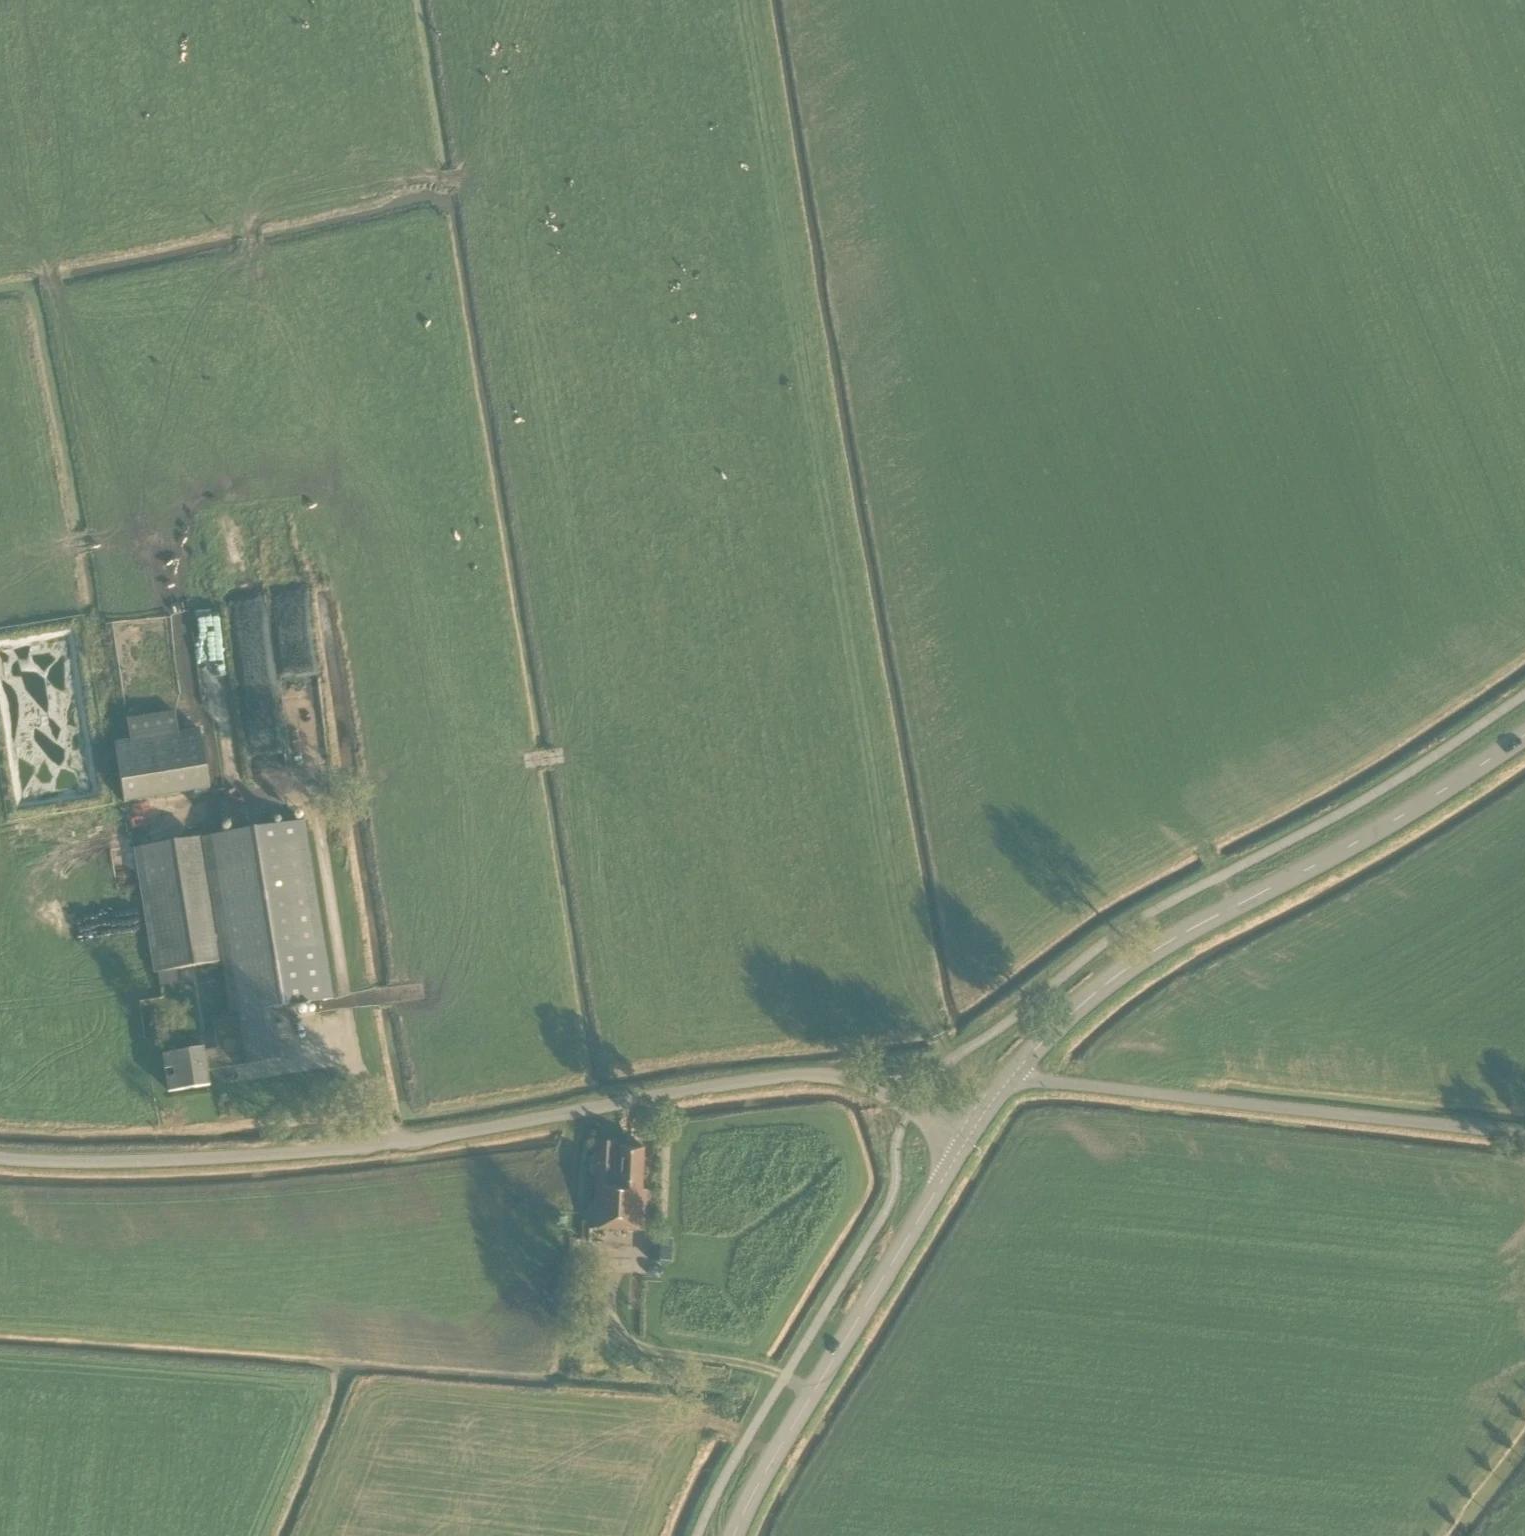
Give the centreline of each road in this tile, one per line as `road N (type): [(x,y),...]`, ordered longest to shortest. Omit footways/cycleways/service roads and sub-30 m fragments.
road 1 (unclassified): [(963,1148),(855,1082),(807,1076),(345,1148),(139,1161),(0,1158)]
road 2 (secondary): [(1012,1079),(1067,1016),(1148,954),(1386,827),(1524,736)]
road 3 (unclassified): [(1012,1079),(1524,1137)]
road 4 (secondary): [(740,1535),(780,1453),(963,1148)]

